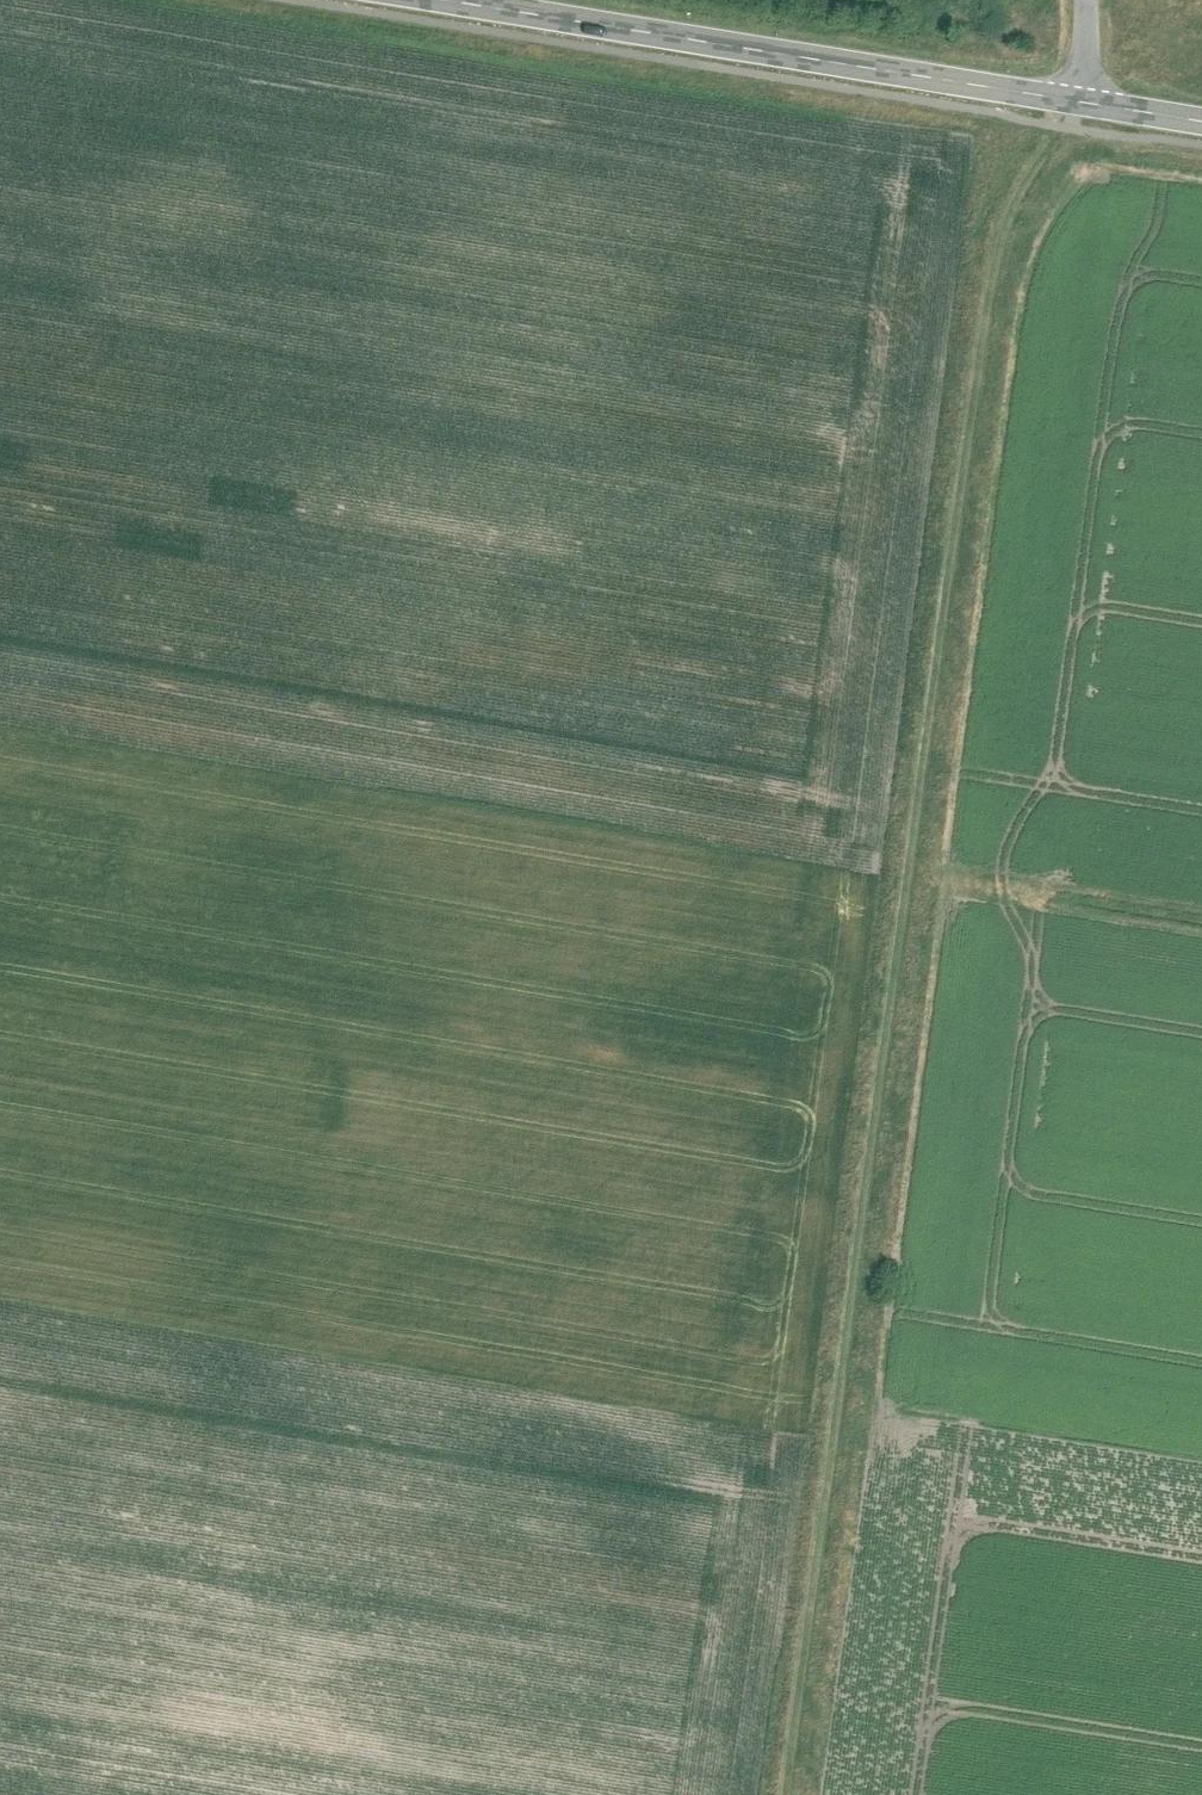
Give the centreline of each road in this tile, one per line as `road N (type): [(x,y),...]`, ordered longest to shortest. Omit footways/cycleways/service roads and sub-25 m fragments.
road 1 (tertiary): [(466,0),(1201,120)]

